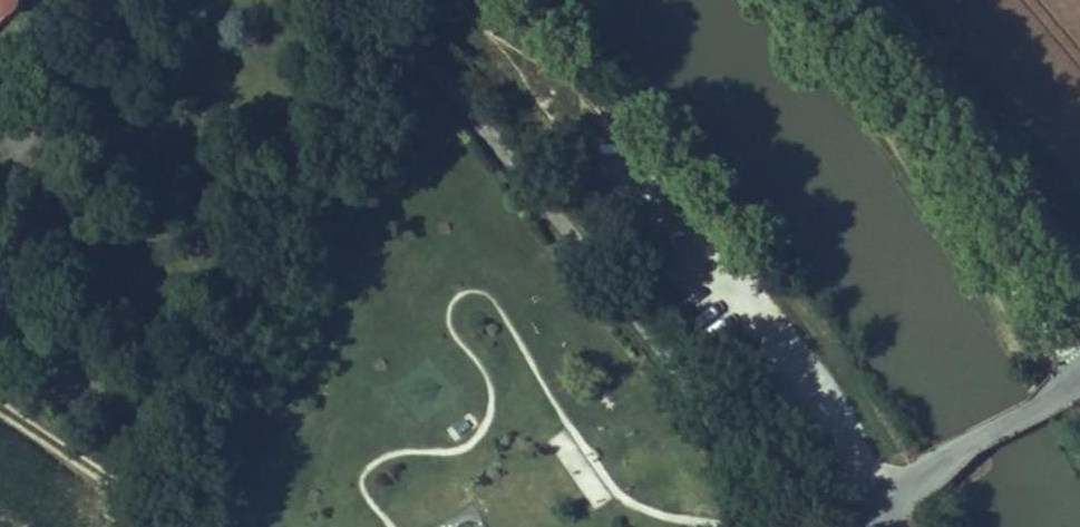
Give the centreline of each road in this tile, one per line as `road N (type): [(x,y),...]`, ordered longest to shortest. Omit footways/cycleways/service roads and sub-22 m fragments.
road 1 (unclassified): [(1079,287),(1001,172),(854,0)]
road 2 (tertiary): [(1079,378),(928,463)]

